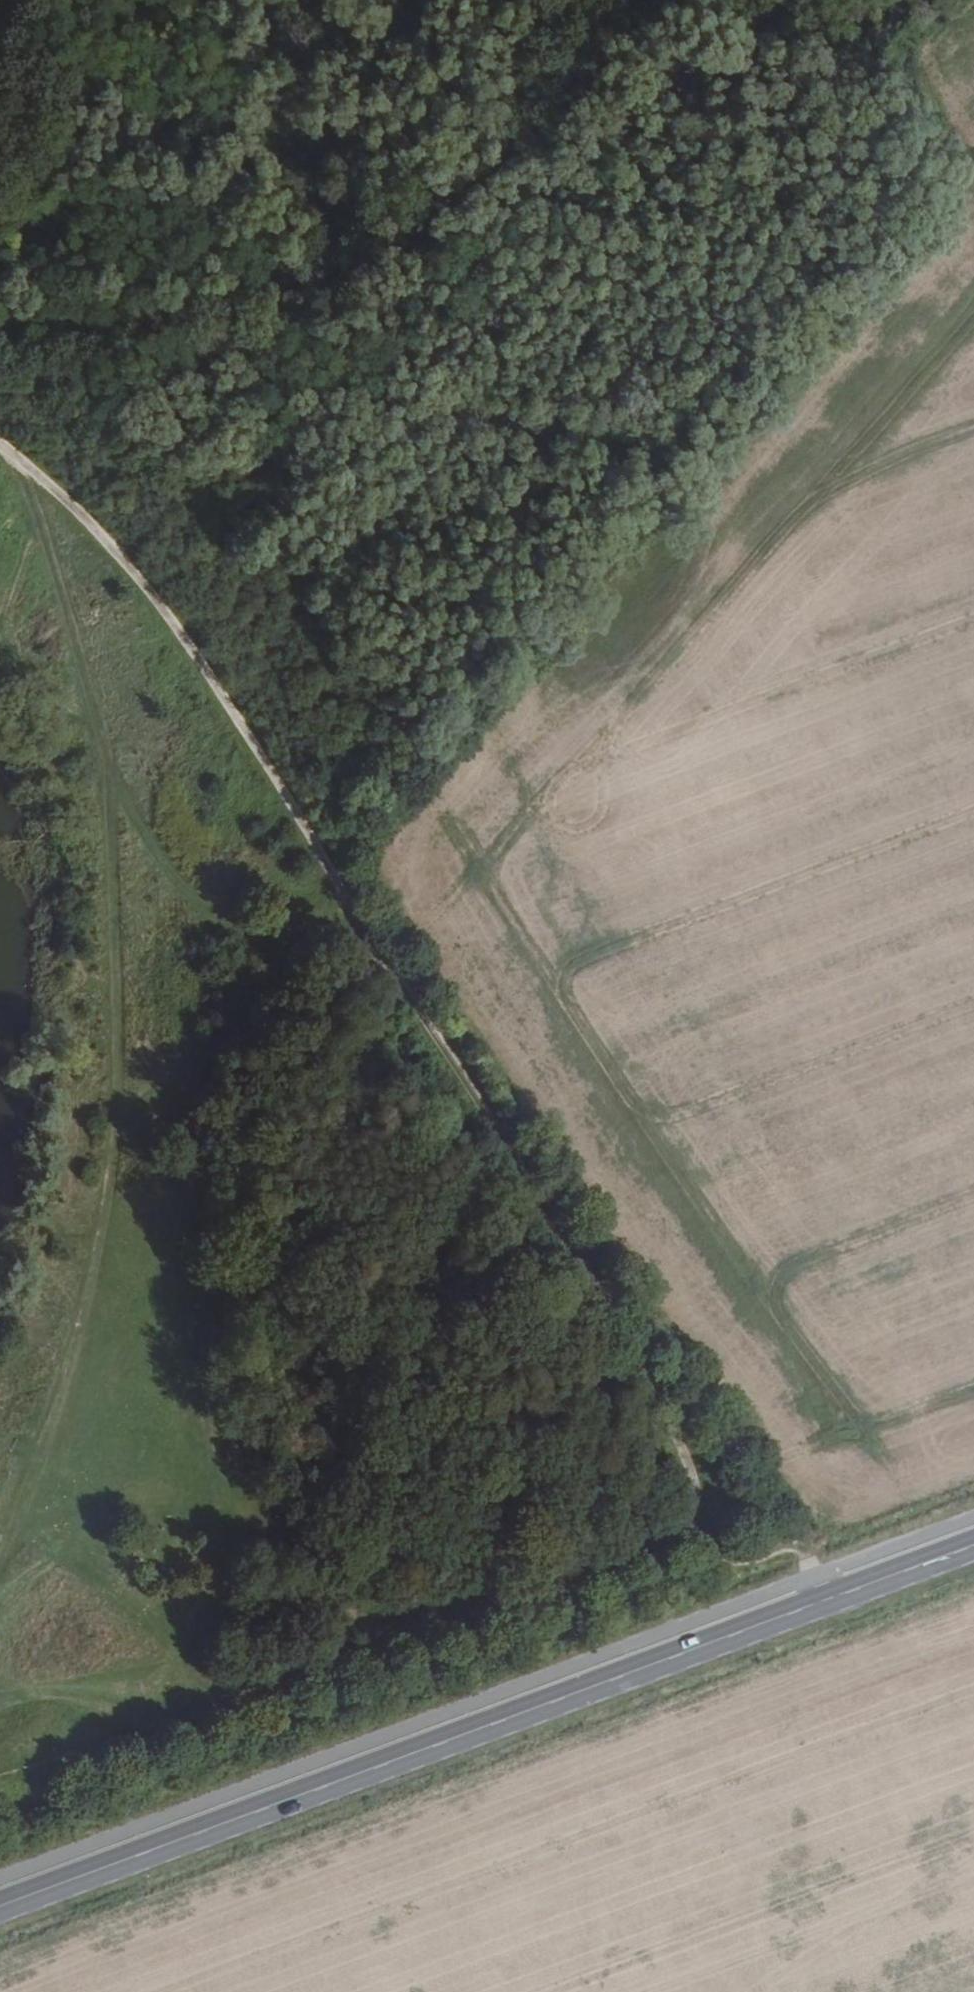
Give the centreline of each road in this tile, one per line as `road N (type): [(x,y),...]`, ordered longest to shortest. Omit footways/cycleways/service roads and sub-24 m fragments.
road 1 (track): [(0,445),(56,489),(143,583),(358,897),(634,1344),(704,1520)]
road 2 (primary): [(0,1907),(973,1544)]

